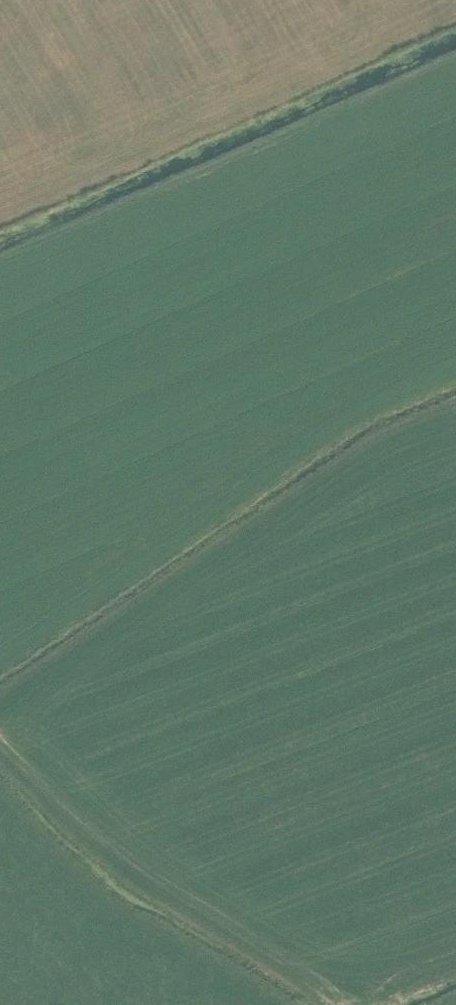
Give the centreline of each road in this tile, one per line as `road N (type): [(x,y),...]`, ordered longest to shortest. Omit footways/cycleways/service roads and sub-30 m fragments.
road 1 (track): [(0,744),(64,811),(149,880),(341,1004)]

